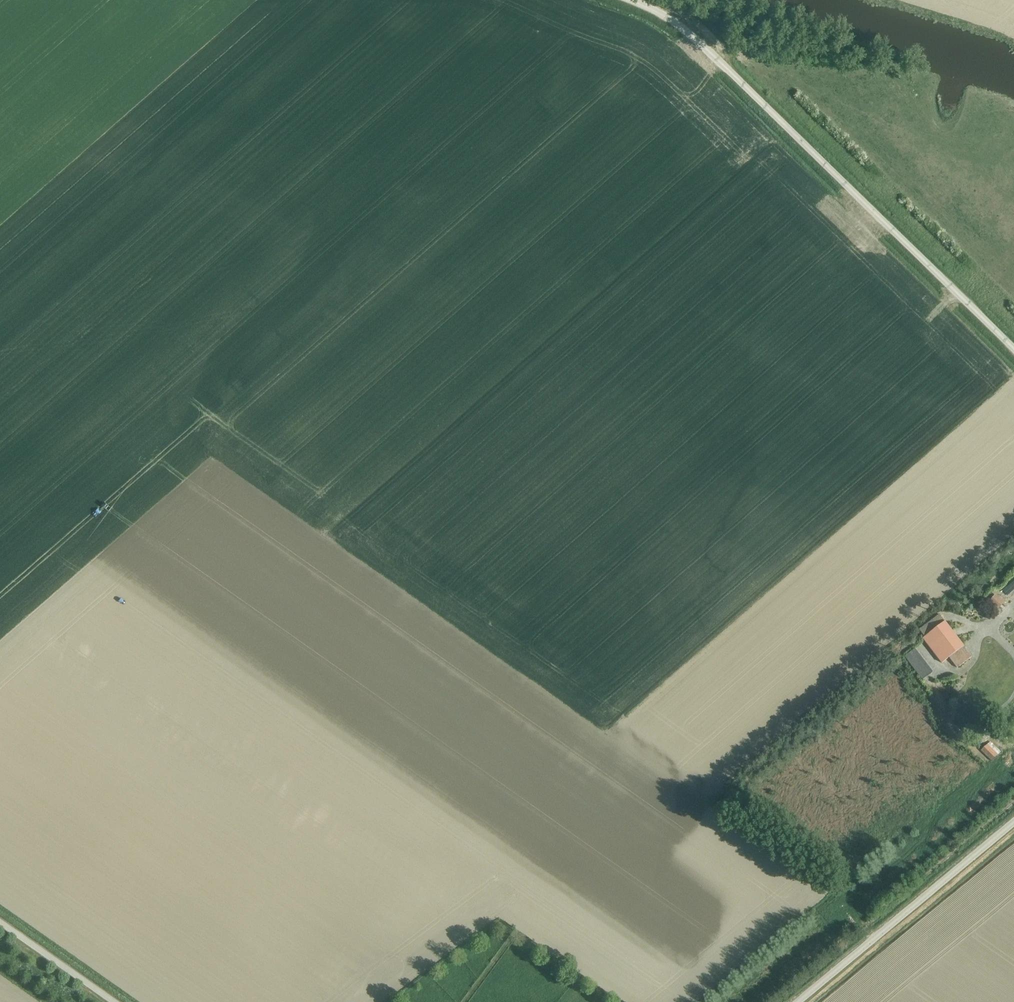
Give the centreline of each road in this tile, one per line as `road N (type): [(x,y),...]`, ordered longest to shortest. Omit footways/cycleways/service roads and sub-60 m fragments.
road 1 (unclassified): [(1013,350),(695,40),(629,0)]
road 2 (unclassified): [(800,1001),(1013,822)]
road 3 (unclassified): [(115,1001),(0,922)]

